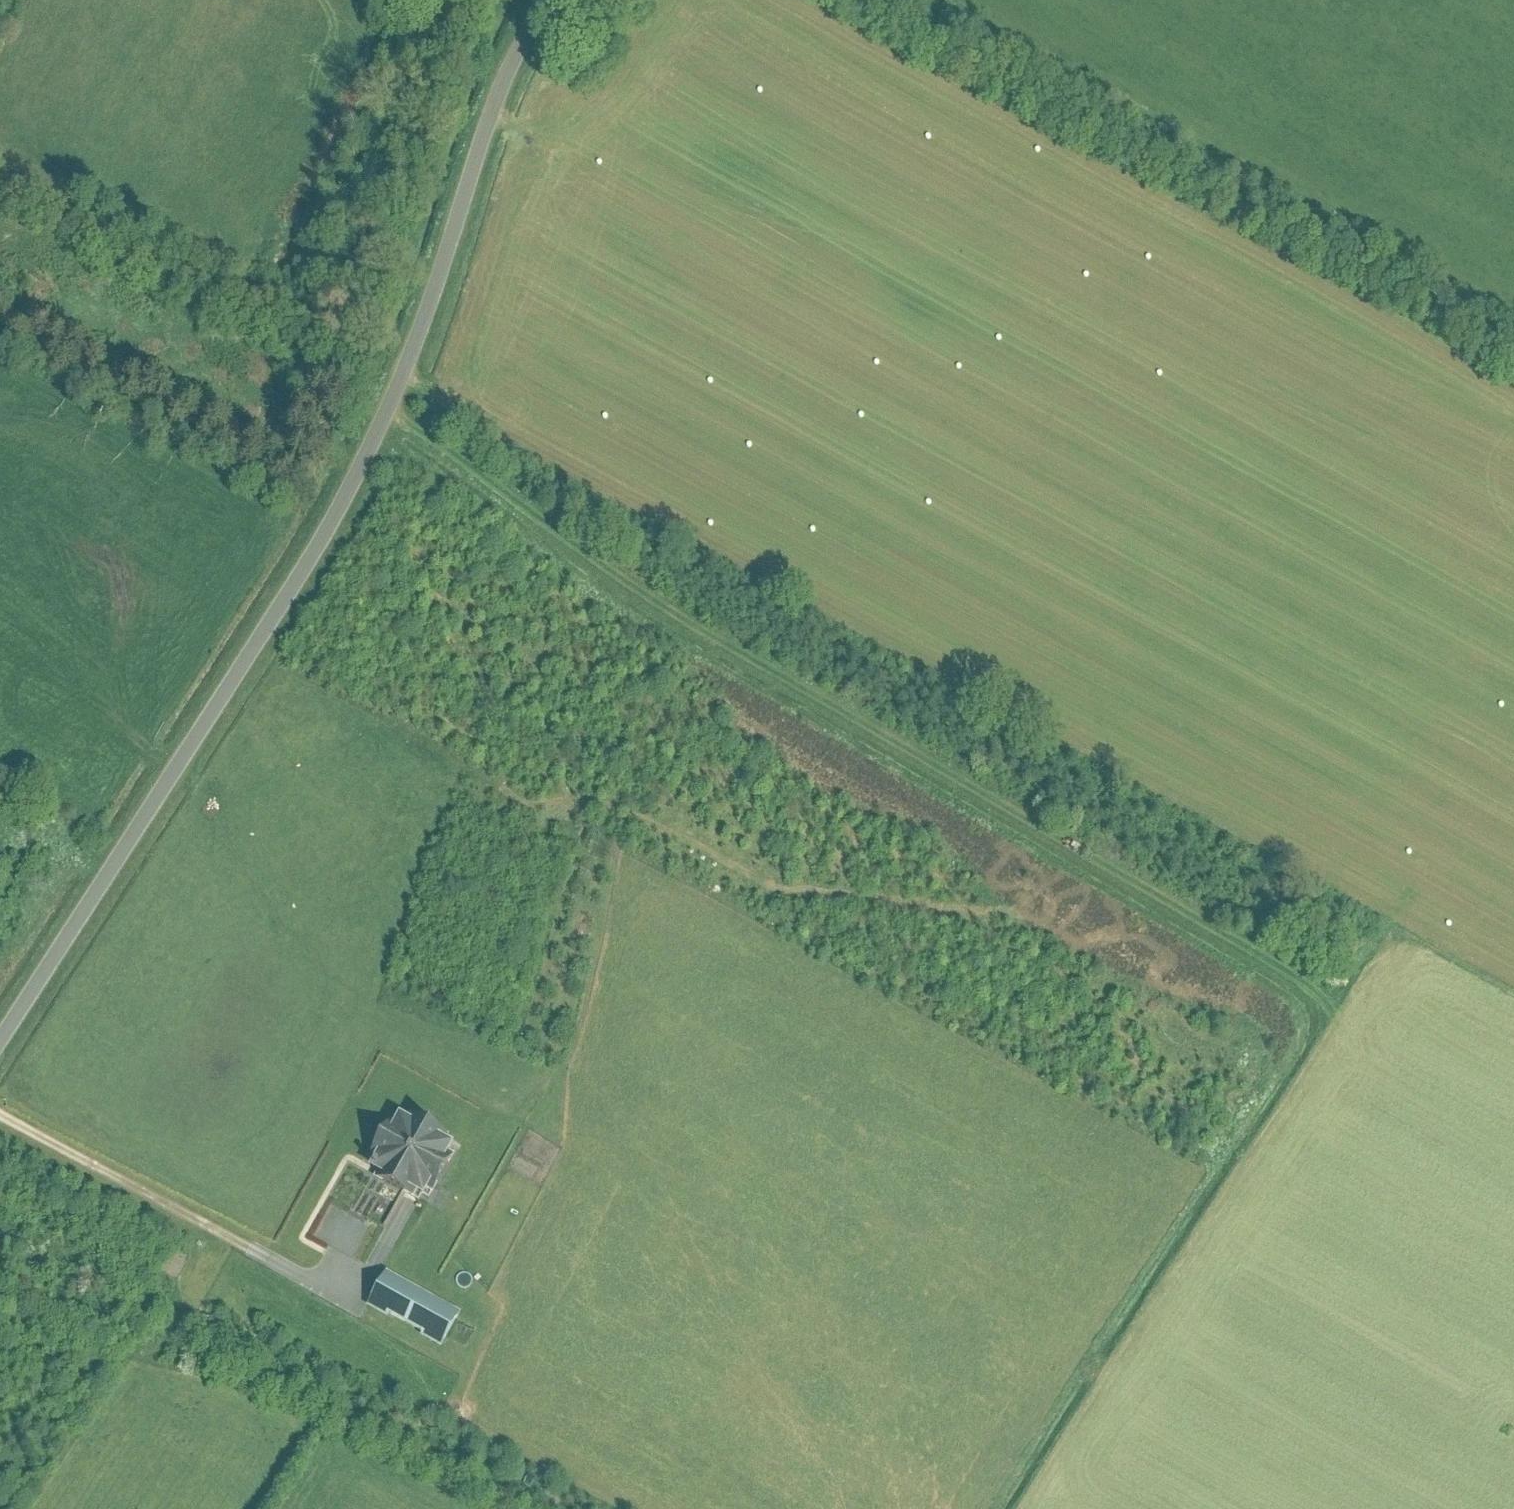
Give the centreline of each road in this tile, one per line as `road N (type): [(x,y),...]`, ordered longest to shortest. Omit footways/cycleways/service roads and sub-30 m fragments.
road 1 (tertiary): [(0,1041),(346,494),(411,350),(501,86),(545,0)]
road 2 (track): [(385,414),(437,442),(638,592),(1294,976),(1327,1014)]

